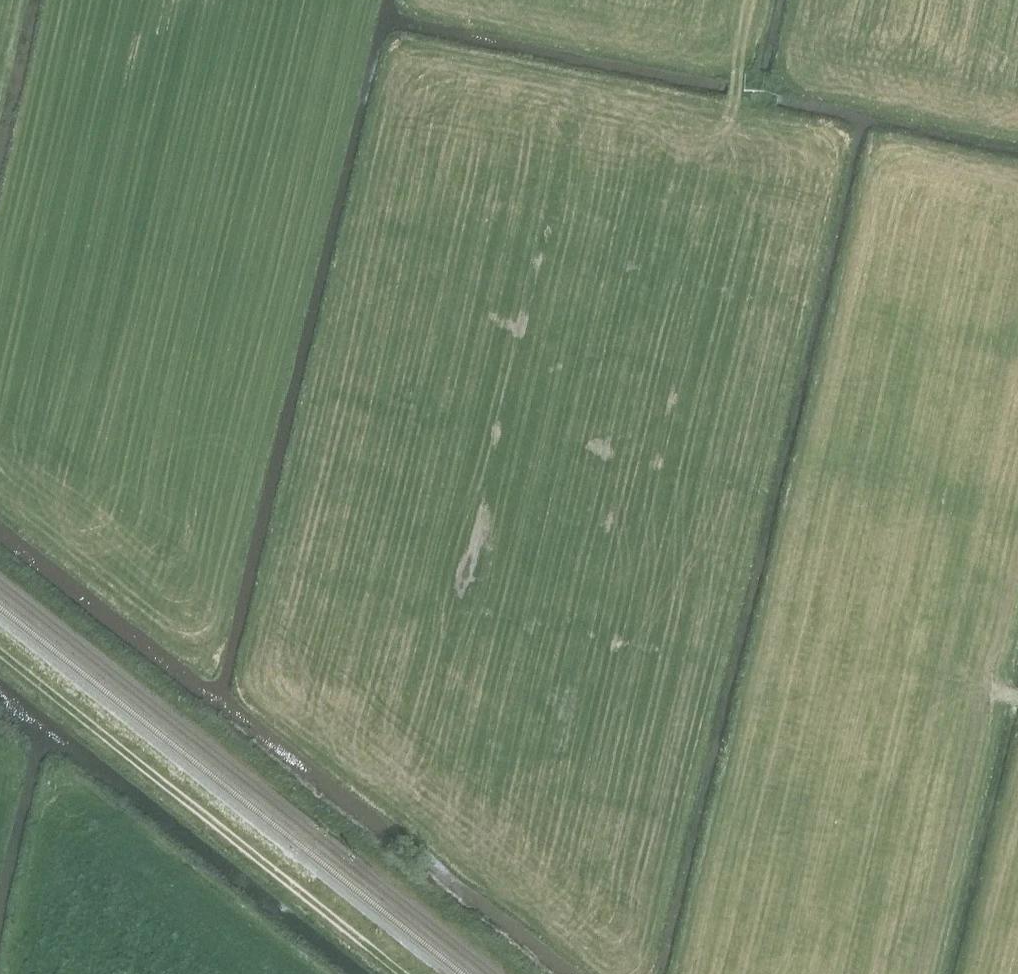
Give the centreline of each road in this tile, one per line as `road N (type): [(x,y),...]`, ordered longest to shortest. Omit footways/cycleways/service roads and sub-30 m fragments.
road 1 (track): [(0,655),(399,973)]

